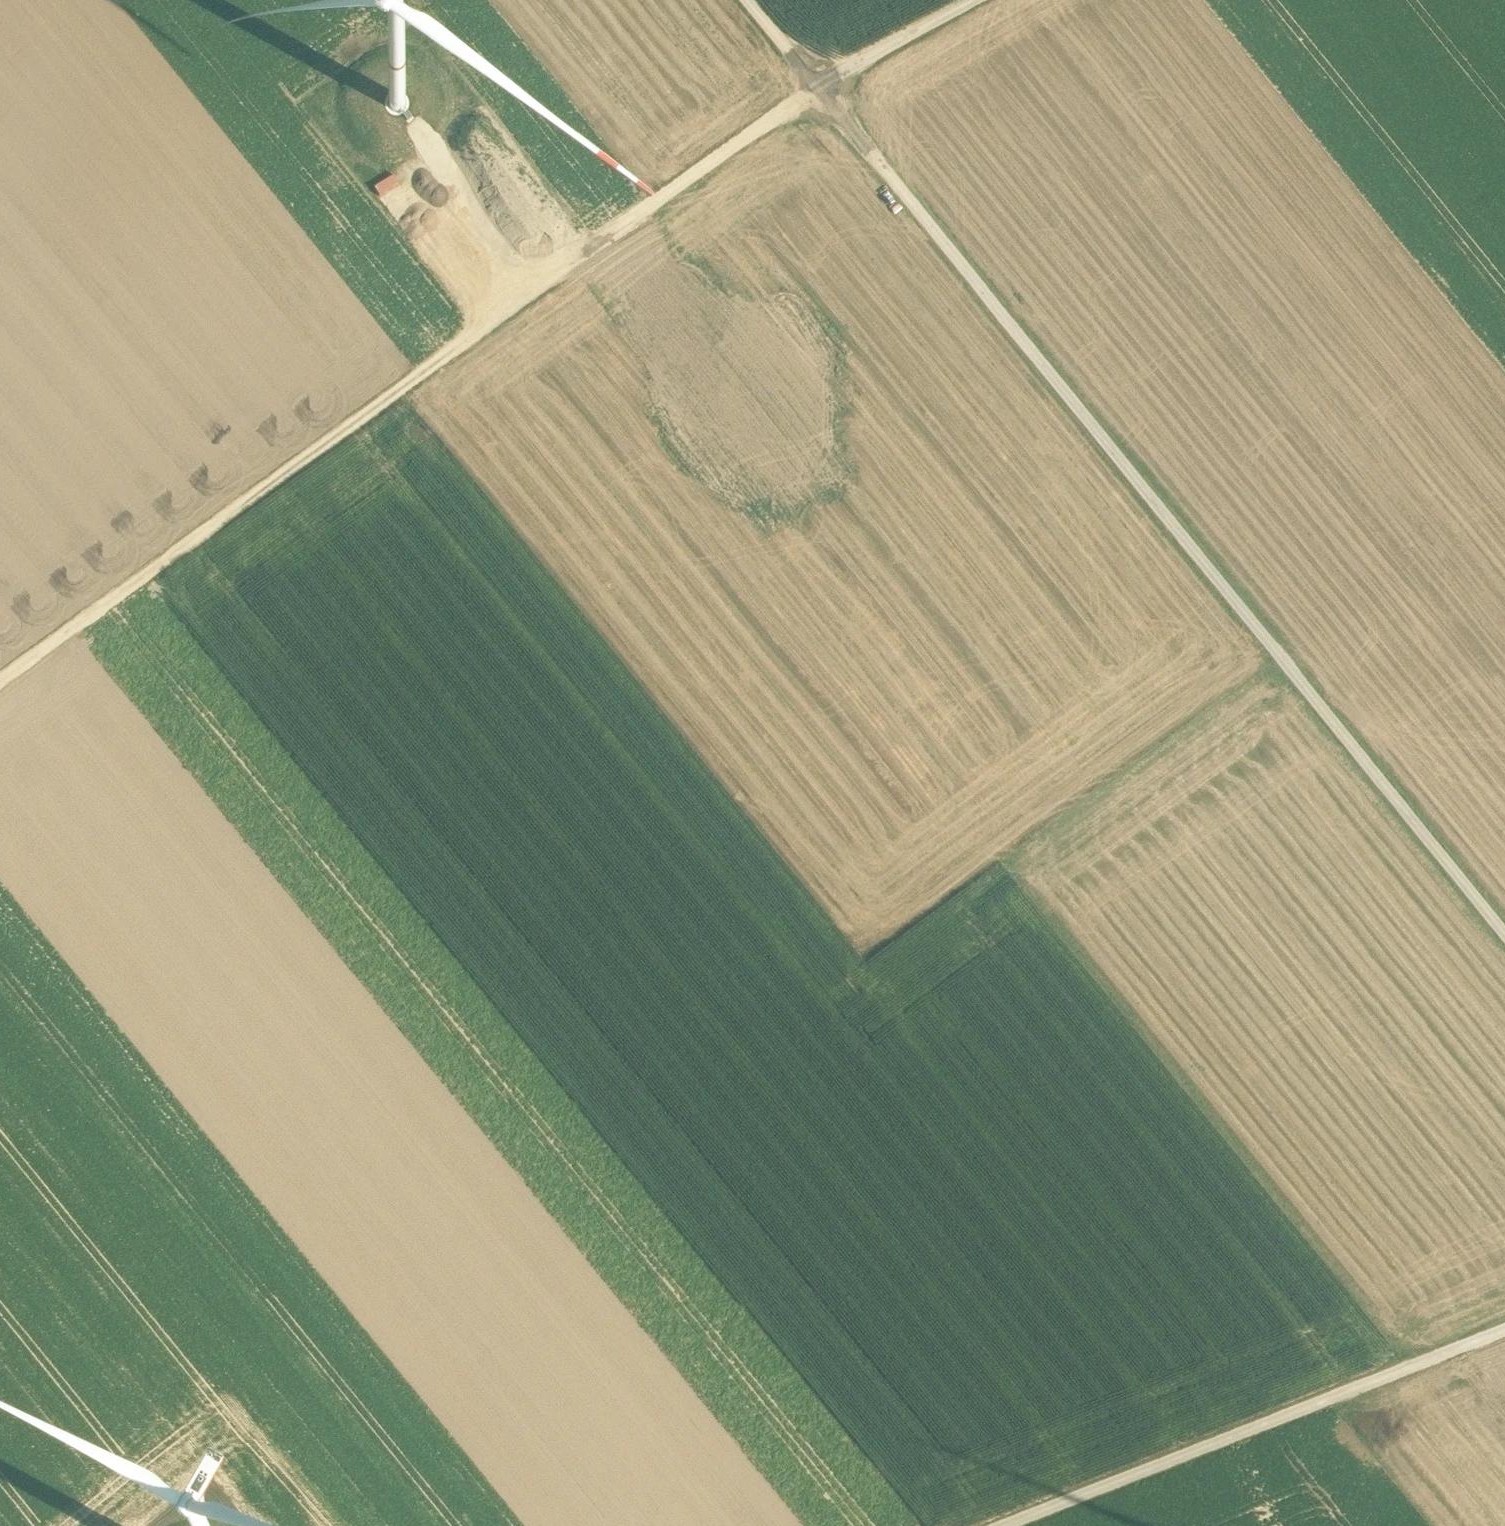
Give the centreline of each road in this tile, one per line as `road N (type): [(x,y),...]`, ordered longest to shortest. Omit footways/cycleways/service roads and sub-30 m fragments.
road 1 (track): [(817,87),(1504,928)]
road 2 (track): [(0,685),(817,87)]
road 3 (track): [(1504,1345),(1035,1525)]
road 4 (track): [(981,0),(817,87)]

